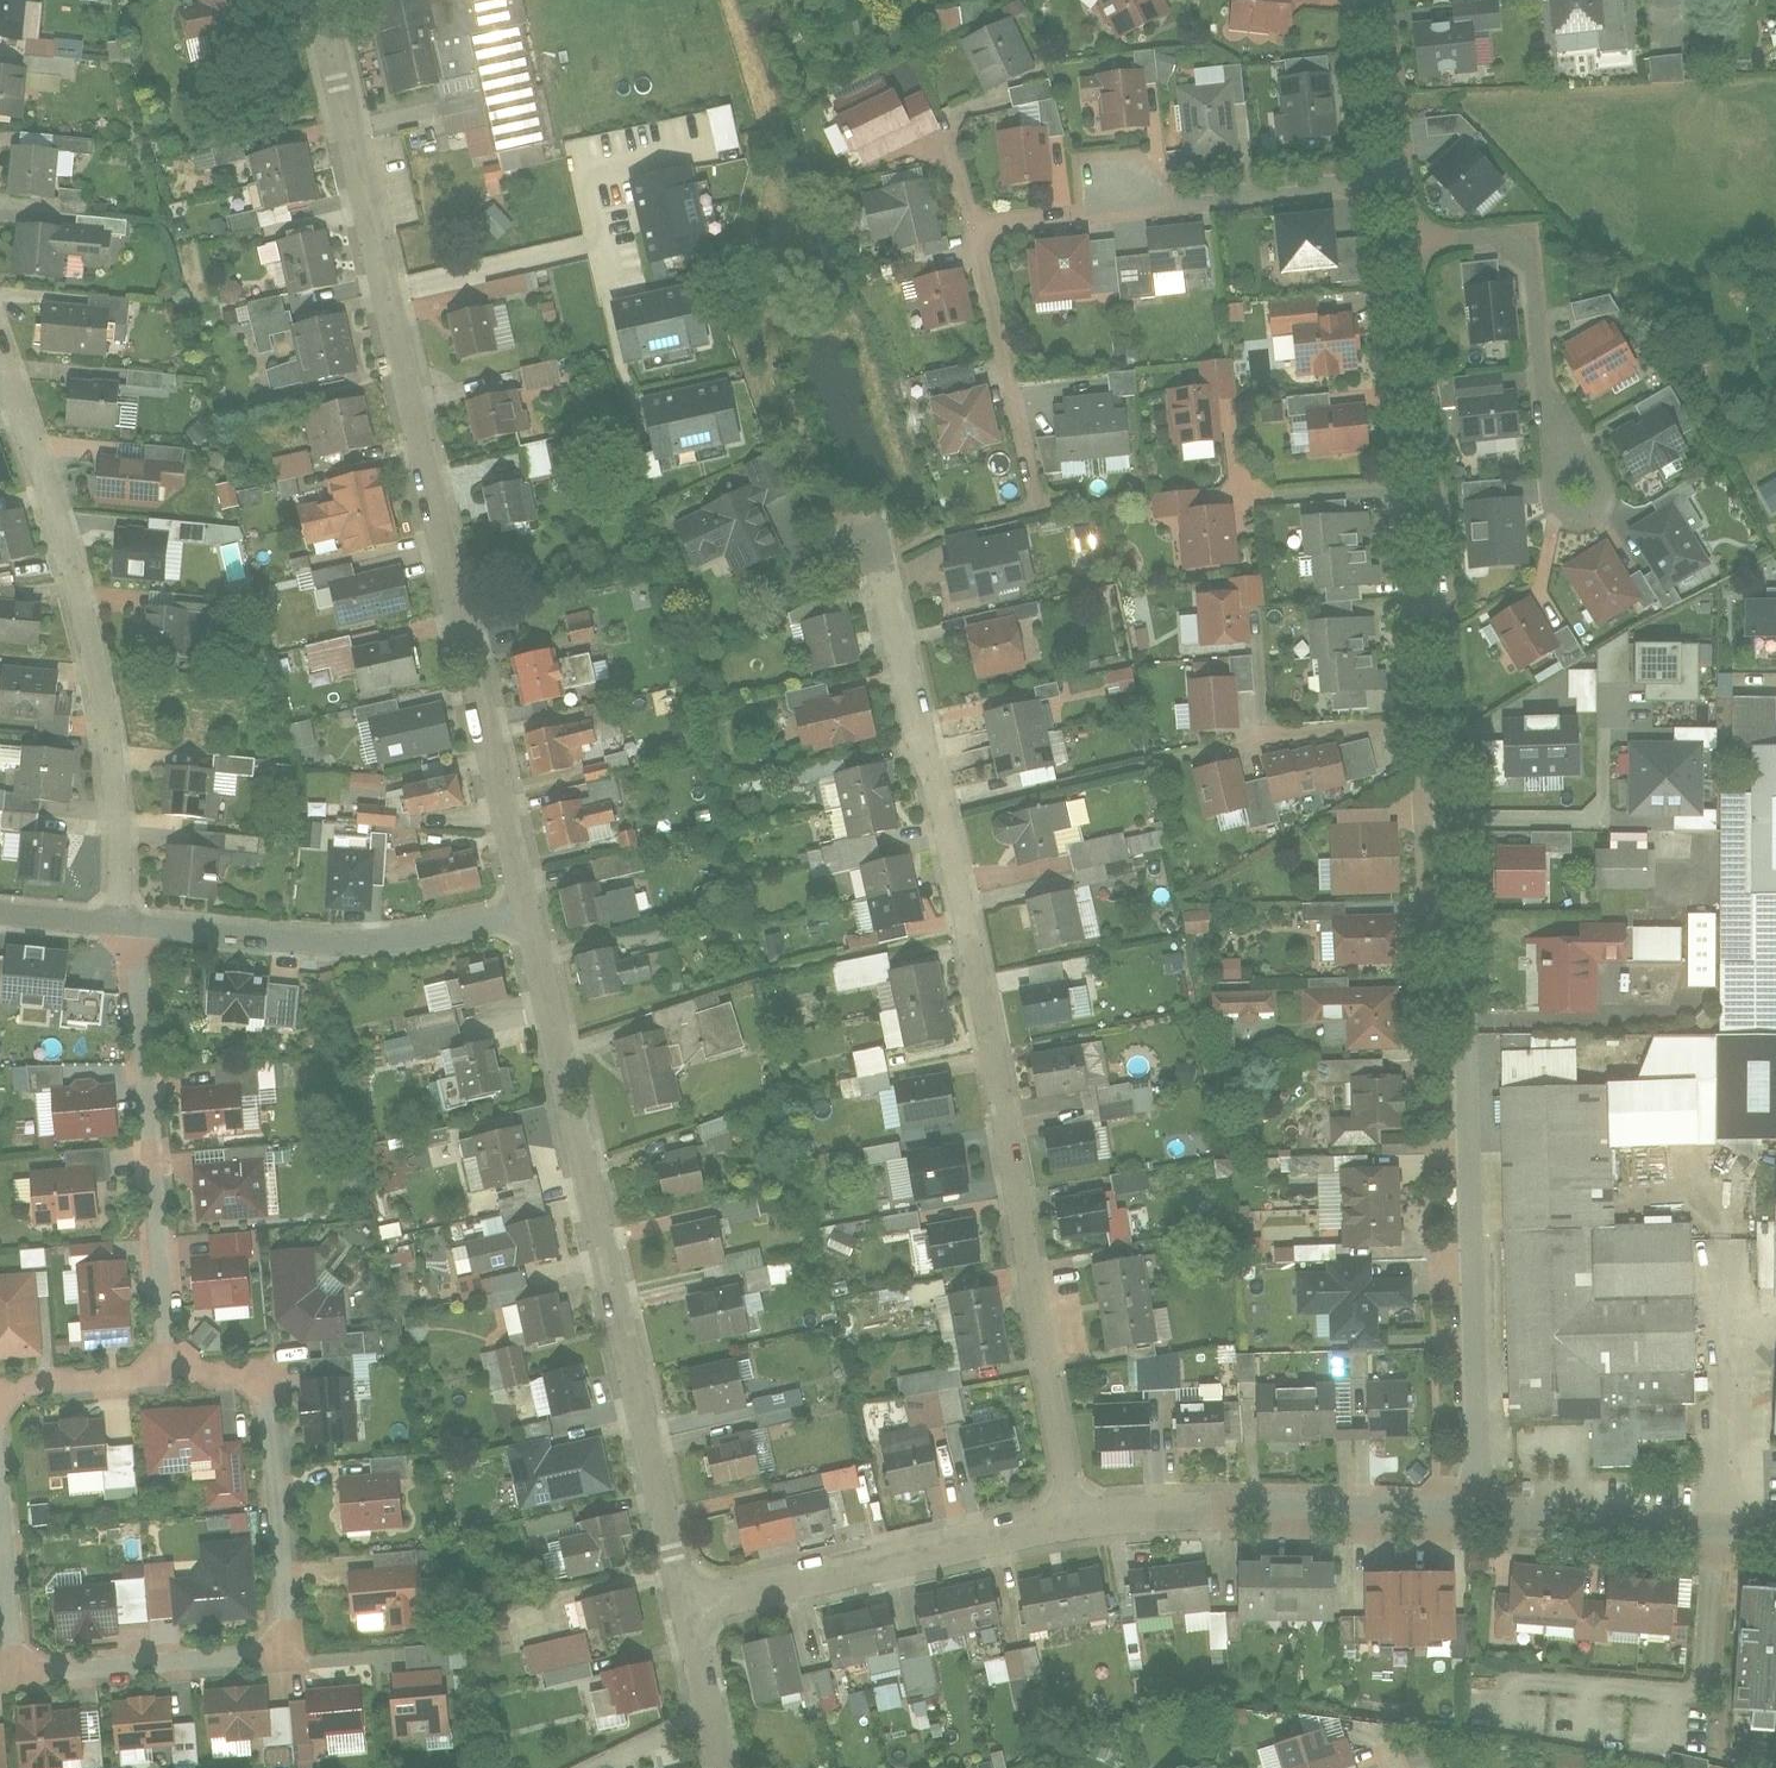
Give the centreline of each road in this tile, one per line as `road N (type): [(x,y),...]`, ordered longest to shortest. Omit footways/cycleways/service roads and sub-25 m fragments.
road 1 (residential): [(1487,1510),(1450,733),(1410,249)]
road 2 (residential): [(1071,1516),(955,871),(874,535)]
road 3 (residential): [(531,913),(328,0)]
road 4 (residential): [(691,1604),(531,913)]
road 5 (residential): [(178,1361),(226,1360),(255,1371),(265,1398),(282,1631),(236,1647),(48,1672),(25,1664)]
road 6 (residential): [(126,922),(116,737),(91,616),(0,345)]
road 7 (residential): [(138,924),(178,1361)]
road 8 (residential): [(1404,183),(978,227)]
road 9 (residential): [(1071,1516),(1192,1507),(1487,1510)]
road 10 (residential): [(531,913),(388,942),(138,924)]
road 11 (residential): [(691,1604),(1071,1516)]
road 12 (residential): [(1410,249),(1514,239),(1537,254),(1542,317),(1580,481)]
road 13 (residential): [(1487,1510),(1775,1534)]
road 14 (residential): [(978,227),(1043,472)]
road 15 (residential): [(1404,183),(1385,0)]
road 16 (residential): [(0,1383),(37,1371),(178,1361)]
road 17 (residential): [(729,1767),(691,1604)]
road 18 (residential): [(25,1664),(0,1535)]
road 19 (residential): [(126,922),(0,913)]

